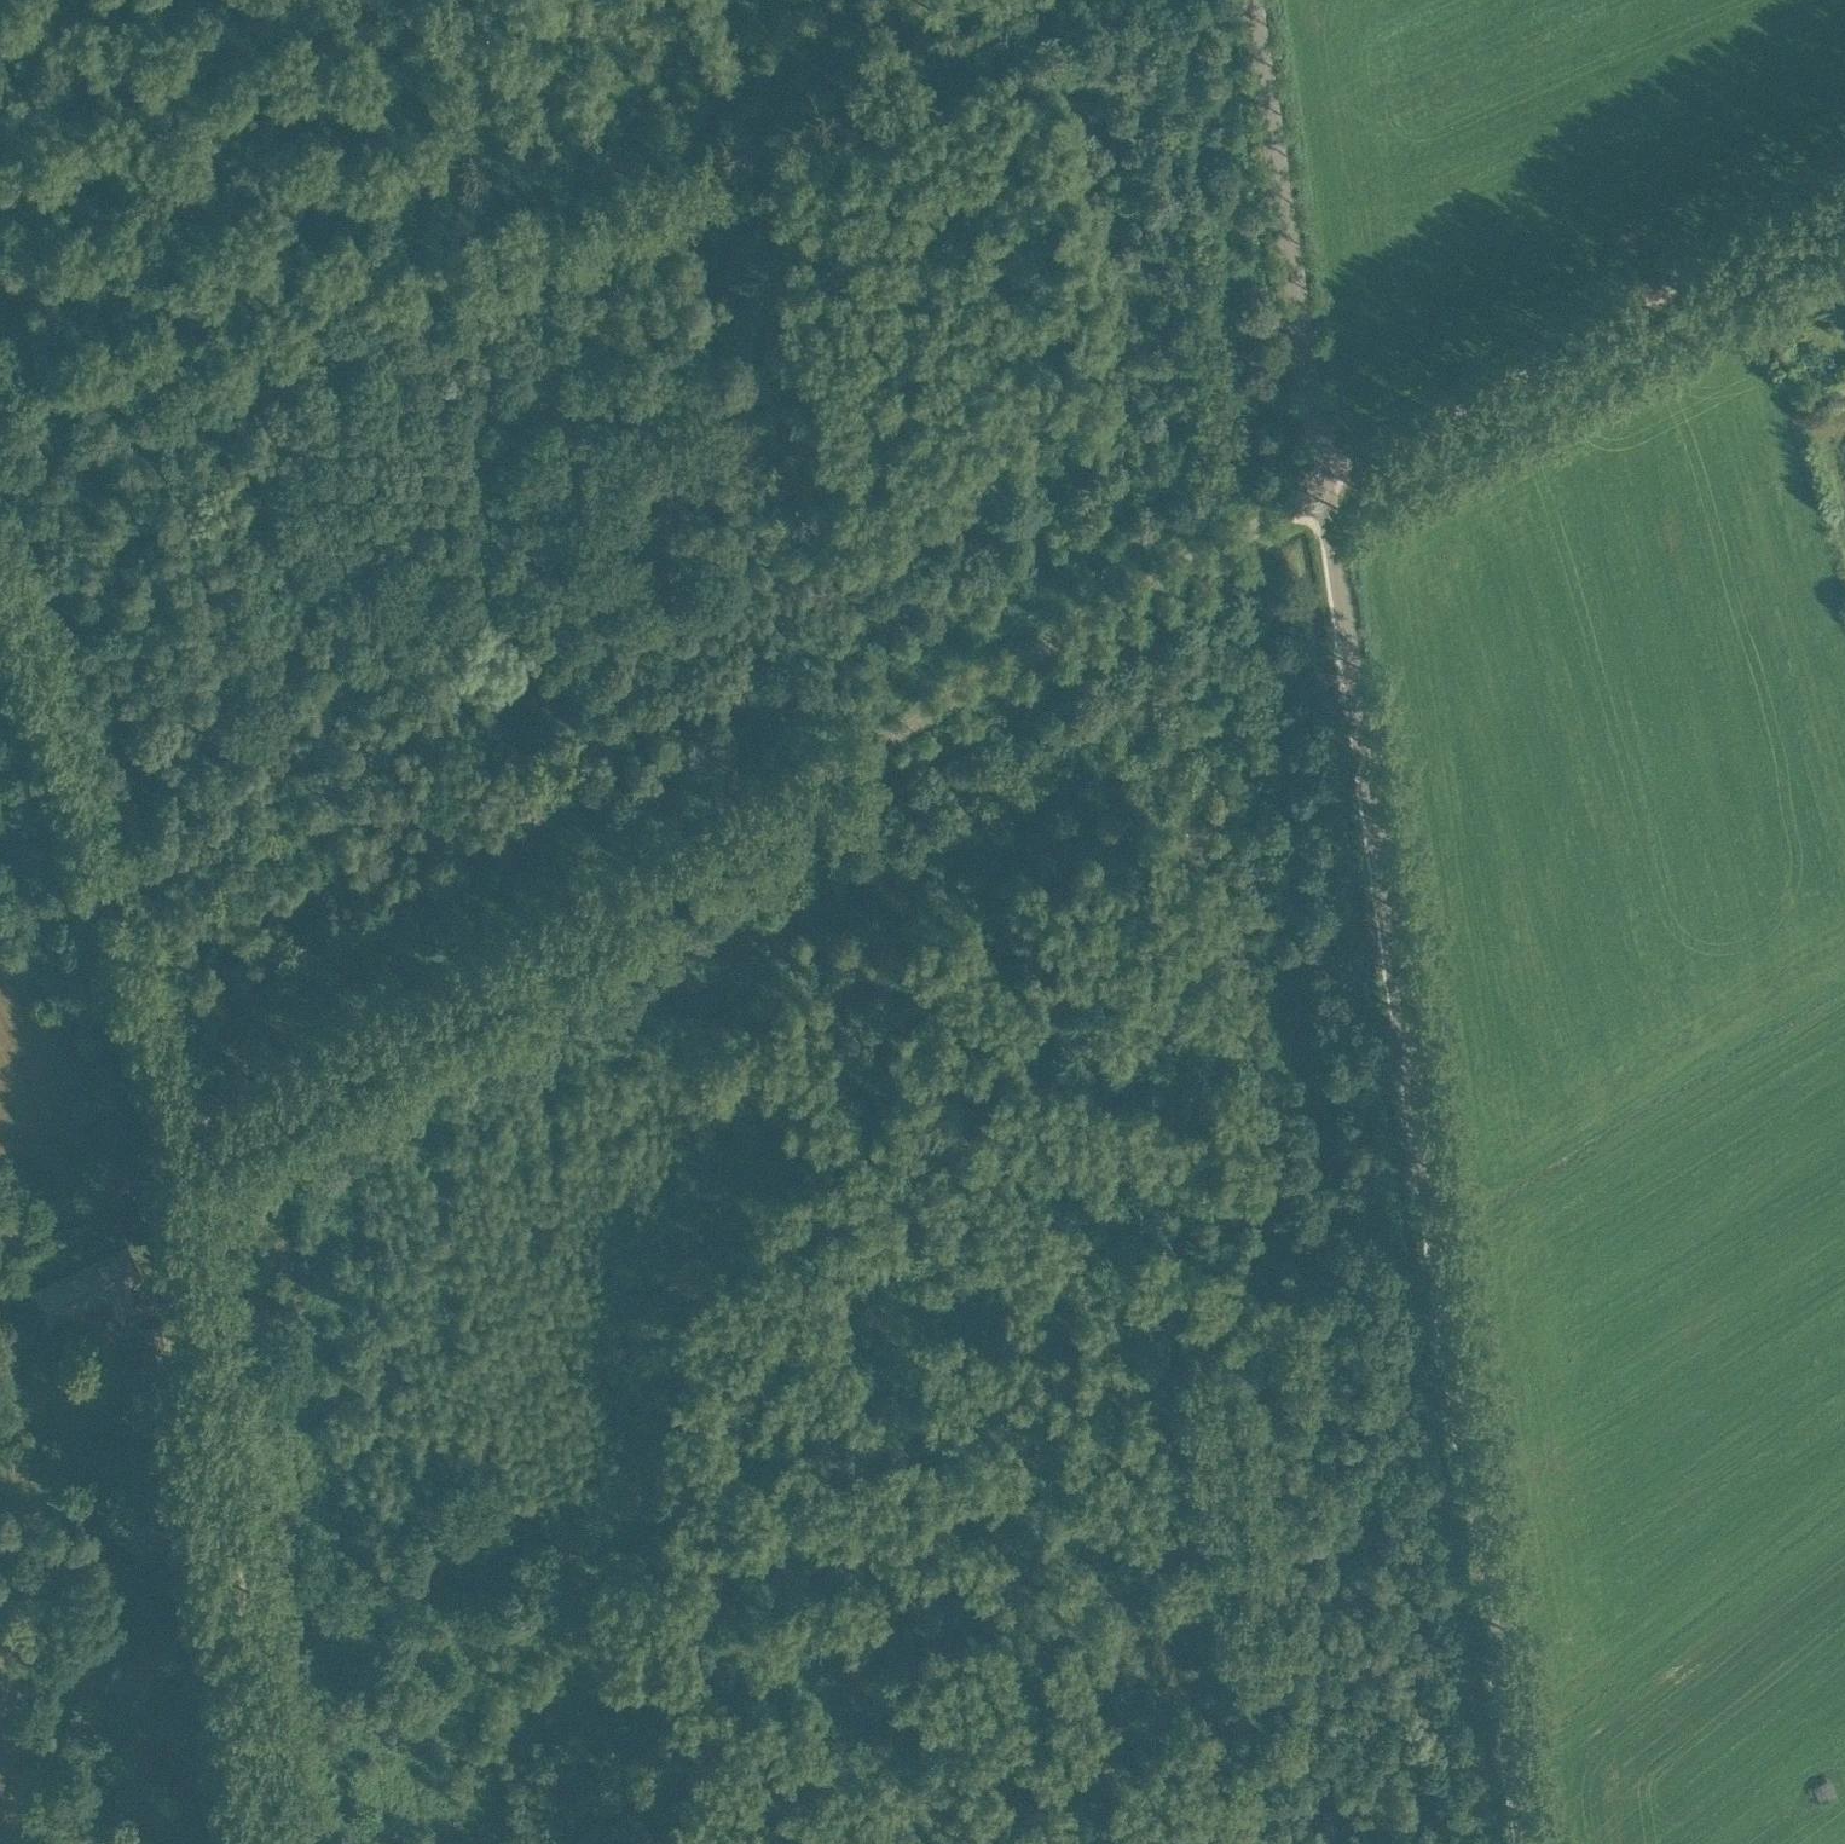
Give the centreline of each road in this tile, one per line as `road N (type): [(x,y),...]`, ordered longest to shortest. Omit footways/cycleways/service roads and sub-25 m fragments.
road 1 (unclassified): [(0,1217),(224,1082),(1319,468)]
road 2 (unclassified): [(1525,1843),(1319,468)]
road 3 (track): [(281,1843),(164,1118),(0,566)]
road 4 (track): [(1844,154),(1319,468)]
road 5 (unclassified): [(1319,468),(1245,0)]

